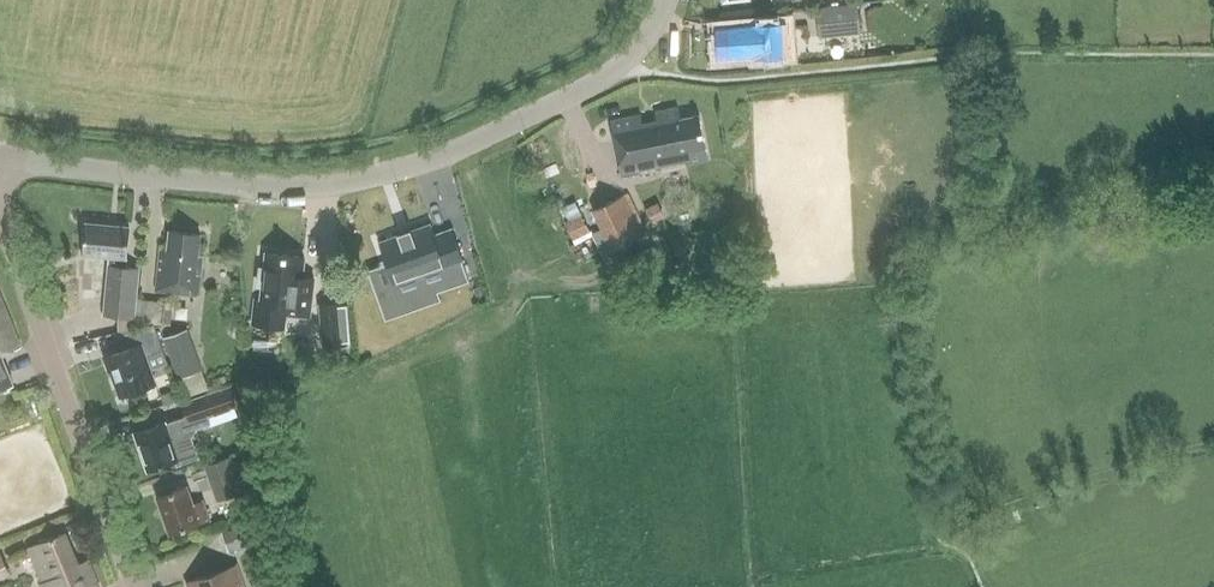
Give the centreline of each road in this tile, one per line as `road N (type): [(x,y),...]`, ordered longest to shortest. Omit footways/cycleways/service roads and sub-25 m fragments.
road 1 (residential): [(0,155),(272,186),(342,185),(410,168),(609,76),(657,25),(665,0)]
road 2 (residential): [(127,586),(0,233)]

